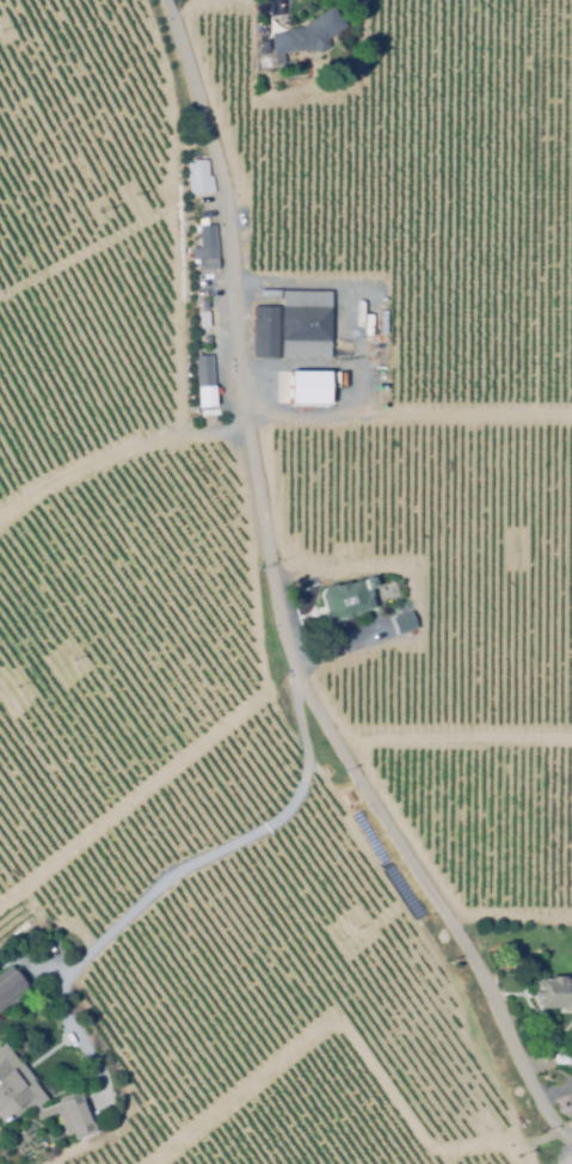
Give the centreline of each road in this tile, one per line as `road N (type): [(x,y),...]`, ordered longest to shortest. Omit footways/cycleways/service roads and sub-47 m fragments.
road 1 (residential): [(170,0),(227,184),(238,351),(284,658),(494,999),(545,1114),(571,1133)]

